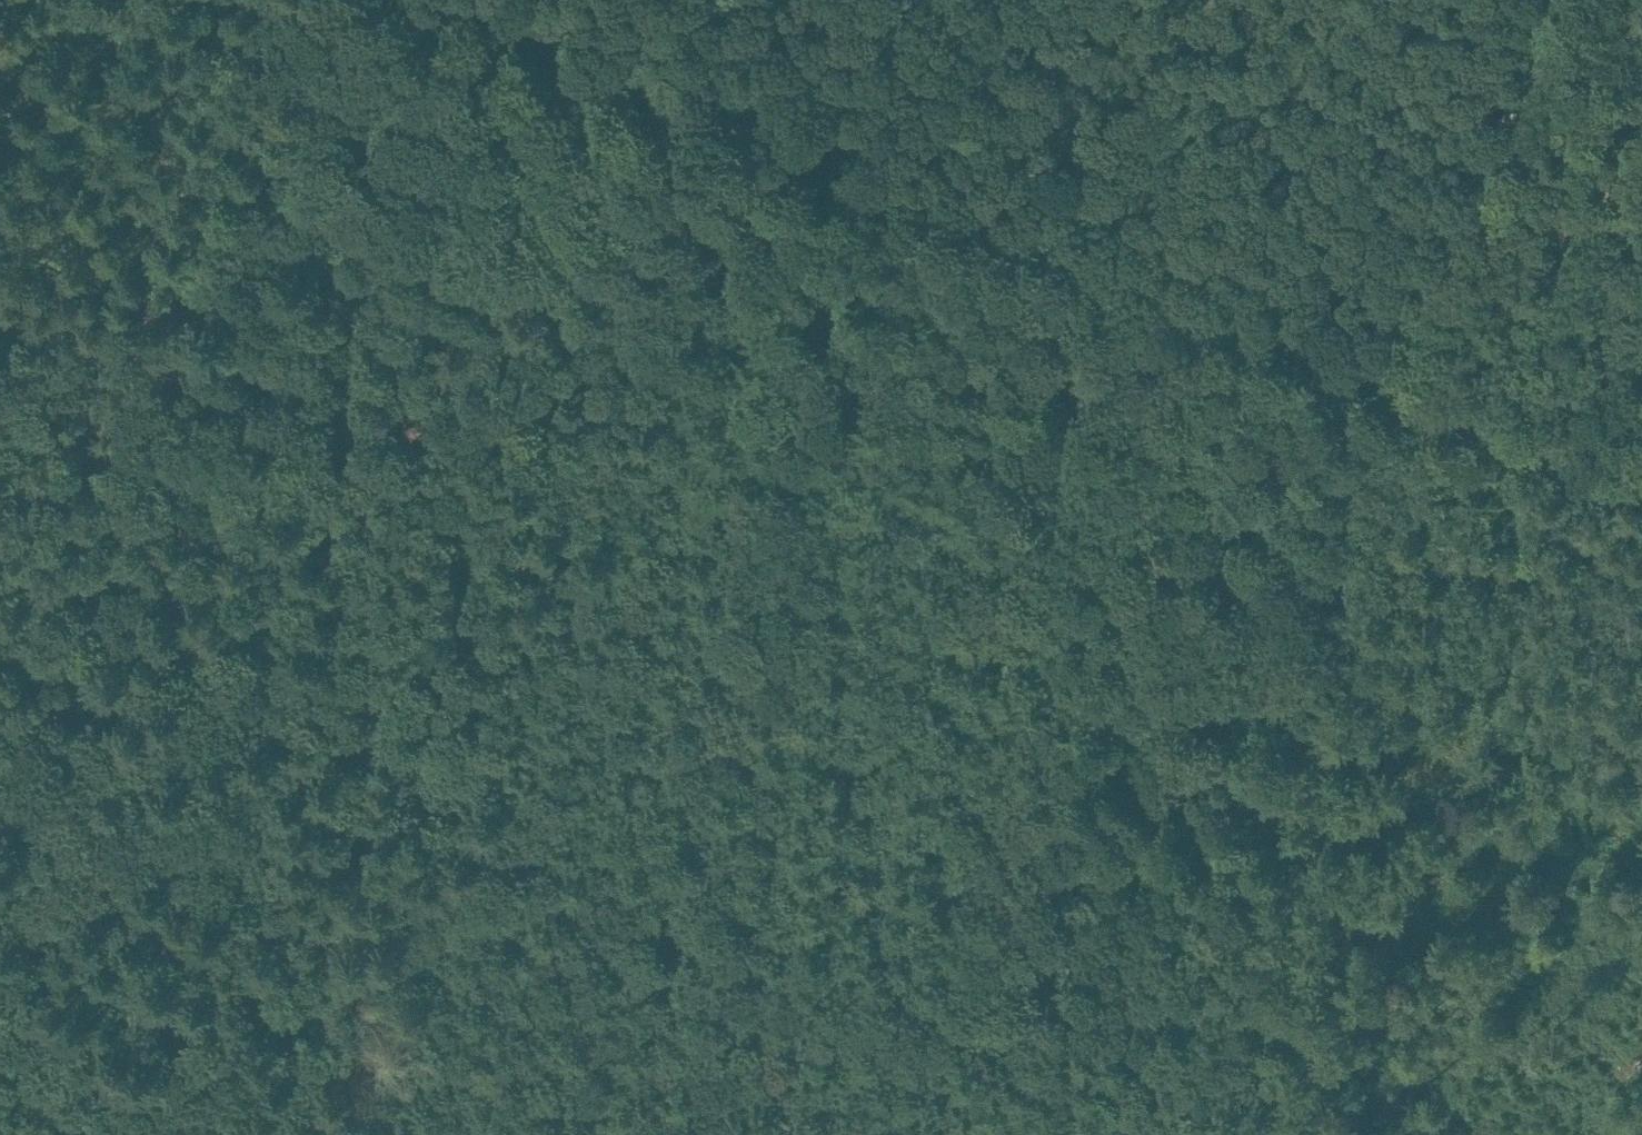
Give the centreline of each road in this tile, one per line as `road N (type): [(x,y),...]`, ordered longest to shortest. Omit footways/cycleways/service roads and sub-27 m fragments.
road 1 (track): [(1390,366),(468,0)]
road 2 (track): [(1085,1134),(1390,366)]
road 3 (track): [(1390,366),(1538,0)]
road 4 (track): [(1641,464),(1390,366)]

